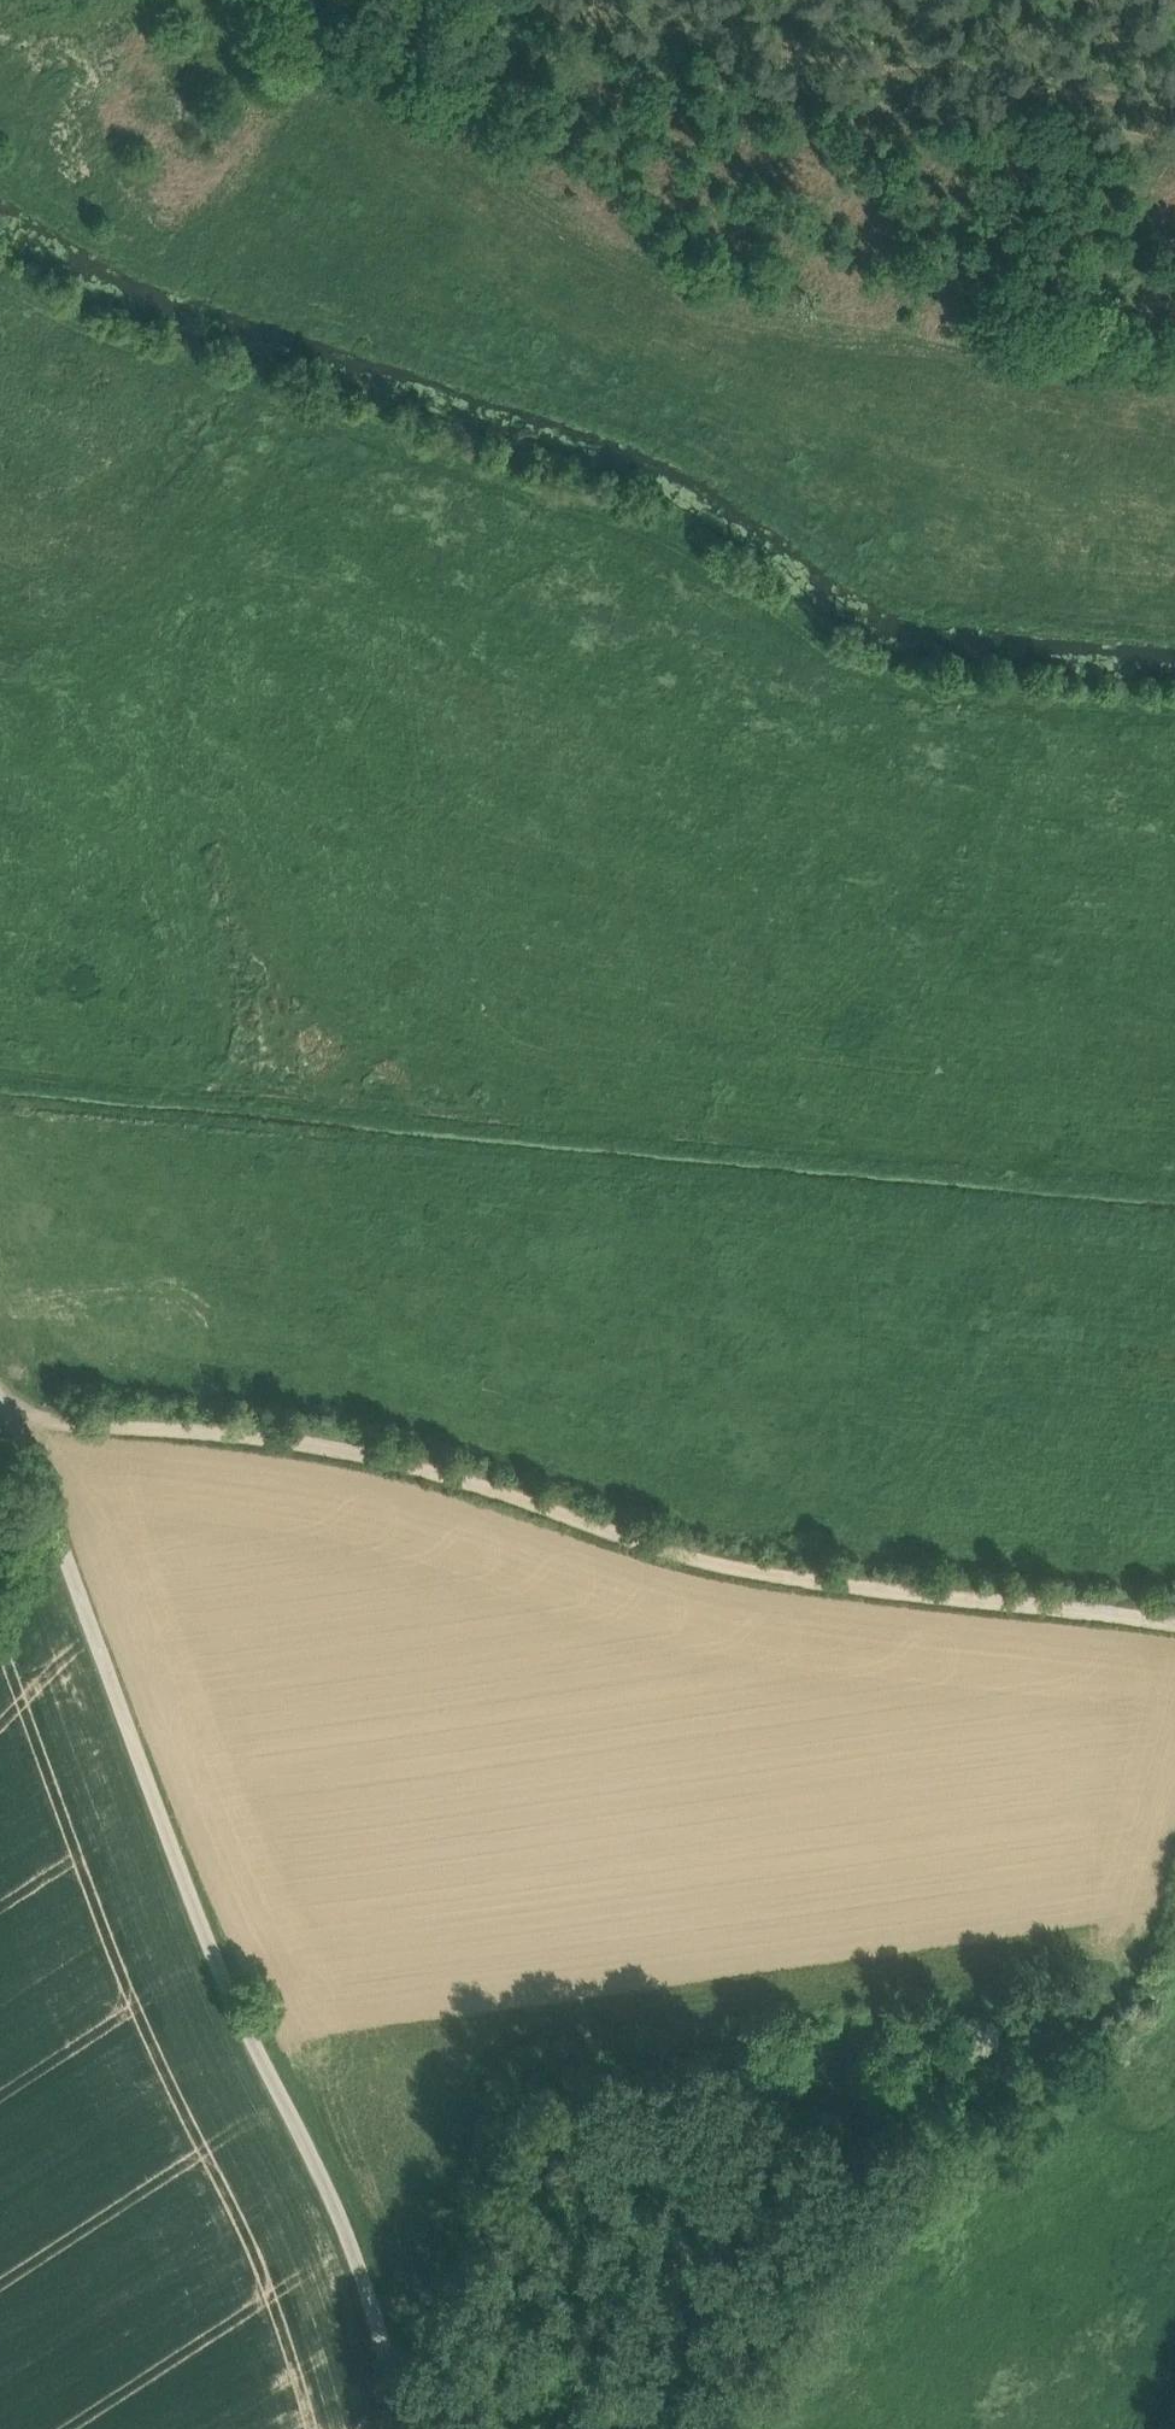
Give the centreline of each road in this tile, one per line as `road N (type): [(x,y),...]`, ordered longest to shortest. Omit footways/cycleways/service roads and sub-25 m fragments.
road 1 (track): [(16,1427),(261,1436),(387,1461),(694,1563),(1174,1621)]
road 2 (unclassified): [(405,2428),(380,2337),(315,2162),(191,1897),(16,1427),(0,1406)]
road 3 (track): [(375,0),(601,66),(840,103),(1174,138)]

